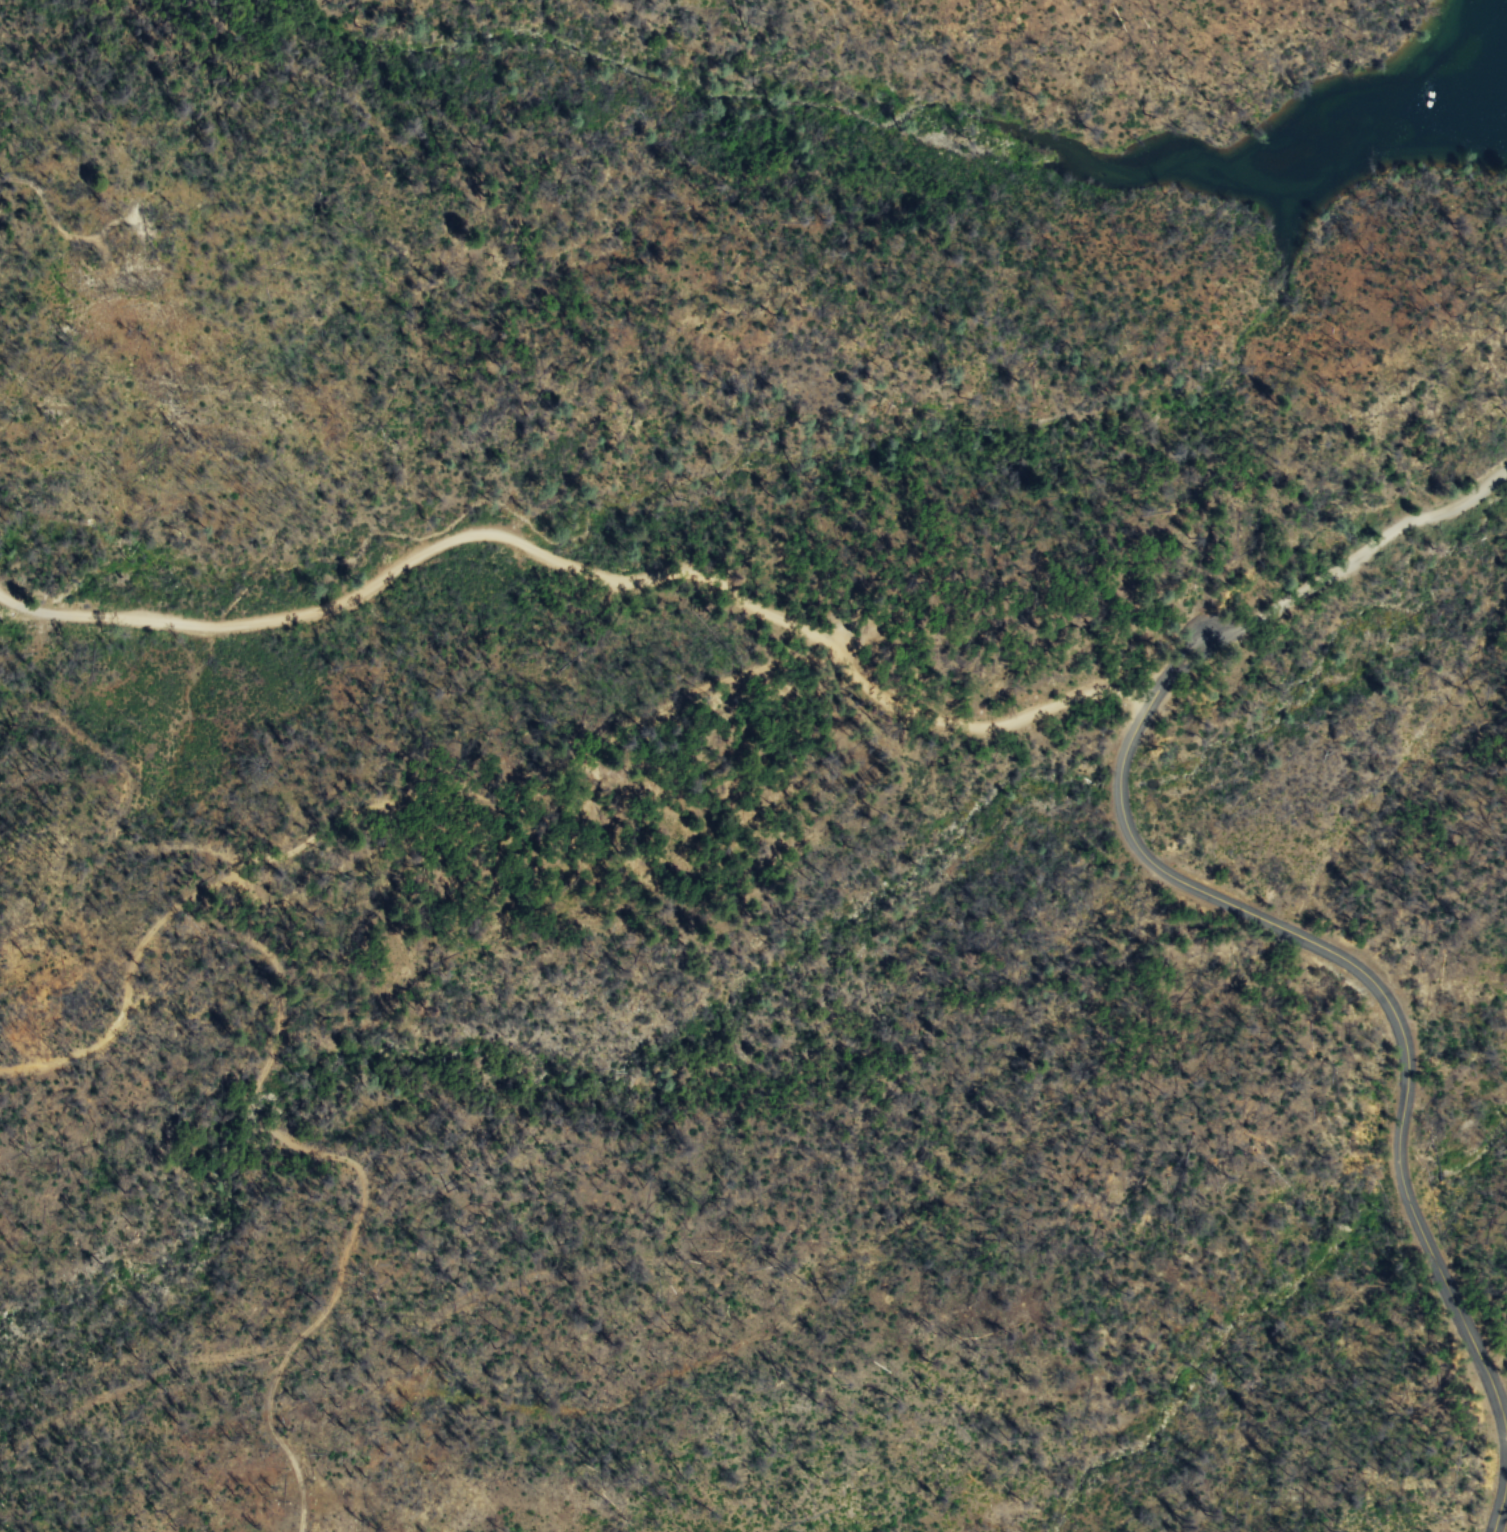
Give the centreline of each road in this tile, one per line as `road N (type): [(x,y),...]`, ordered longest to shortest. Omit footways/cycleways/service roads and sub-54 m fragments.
road 1 (tertiary): [(1148,696),(1094,688),(985,718),(948,714),(711,569),(617,576),(510,541),(447,554),(335,614),(225,632),(53,610),(0,591)]
road 2 (tertiary): [(1506,1400),(1410,1178),(1409,1040),(1397,998),(1343,952),(1181,876),(1149,851),(1135,830),(1130,796),(1148,696)]

